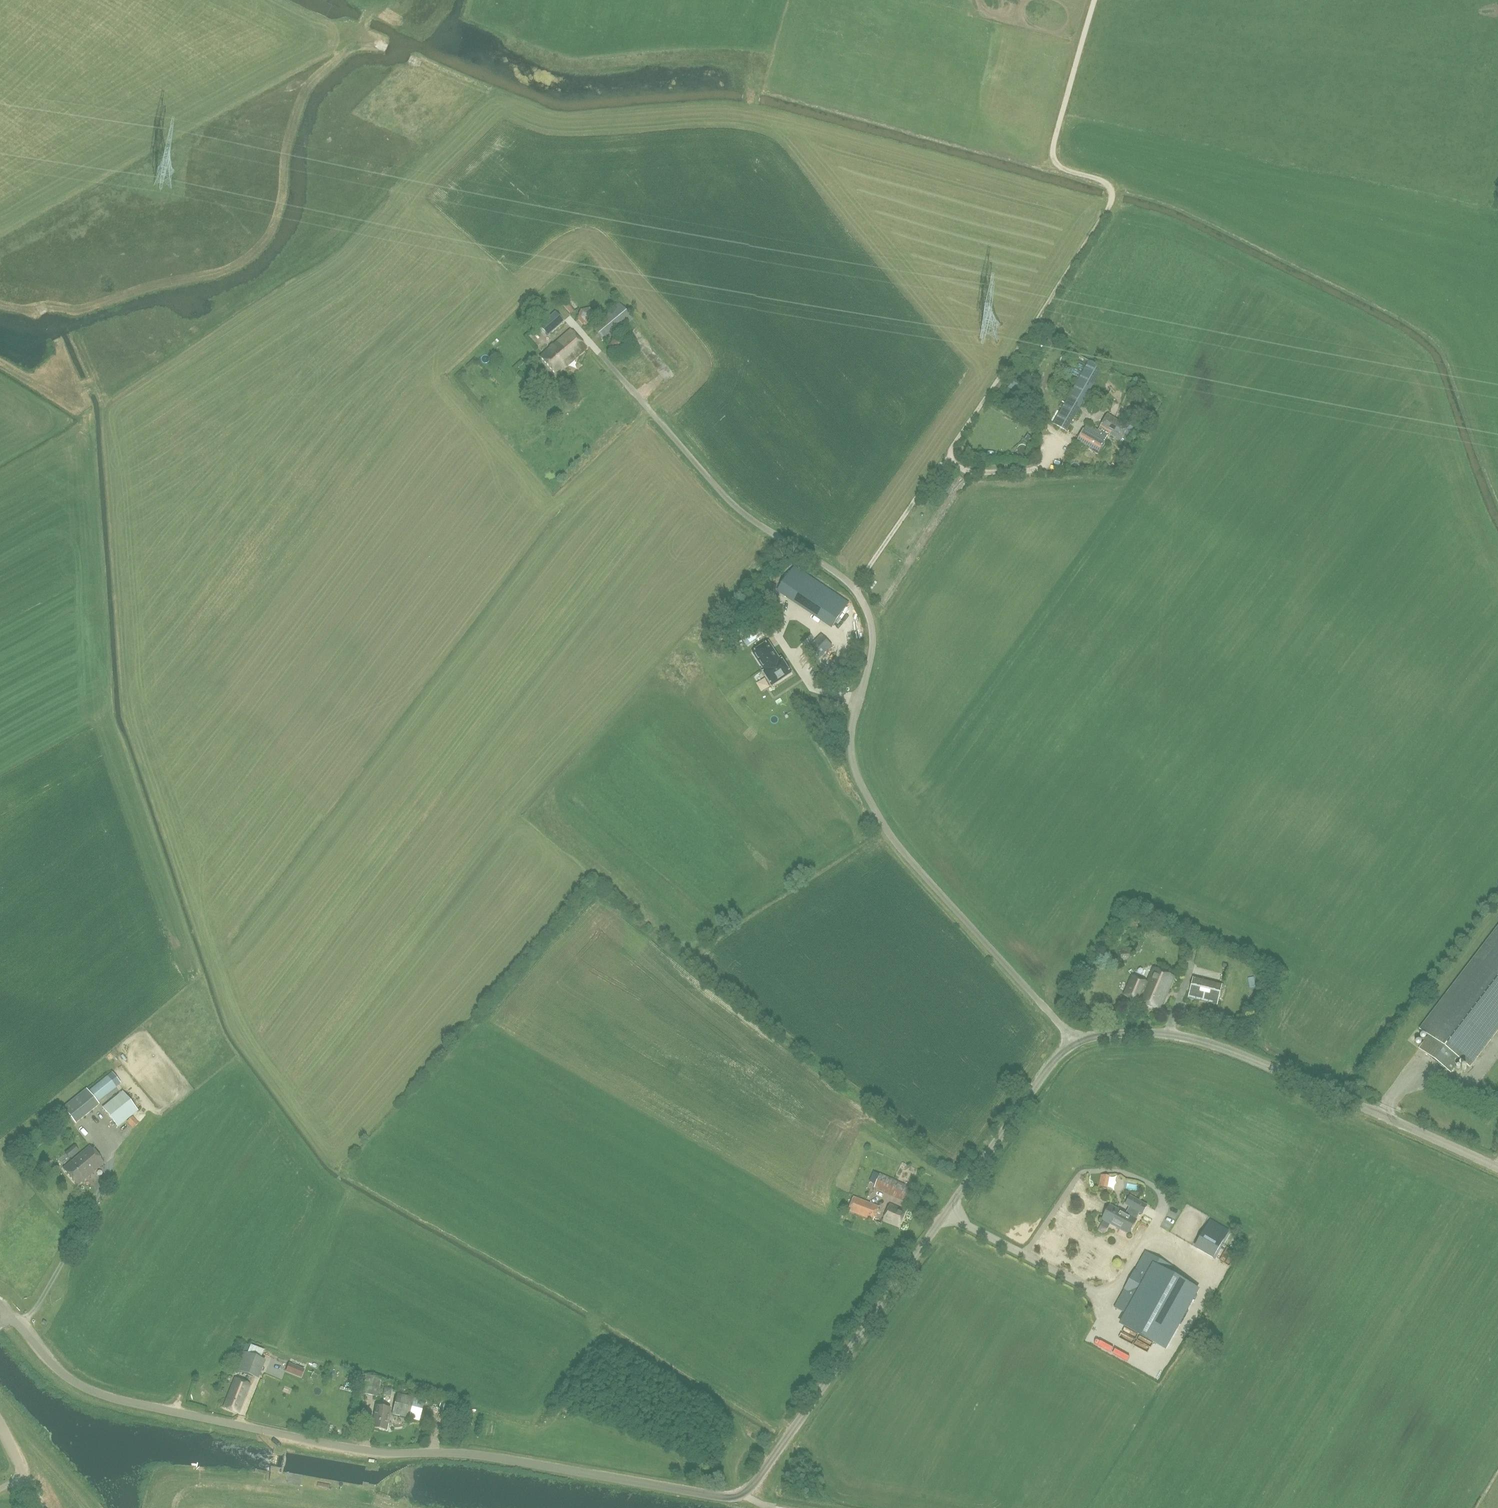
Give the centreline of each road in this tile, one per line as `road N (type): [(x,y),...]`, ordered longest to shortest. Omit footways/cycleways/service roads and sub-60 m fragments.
road 1 (unclassified): [(9,1316),(73,1380),(131,1402),(363,1450),(498,1457),(735,1498),(757,1481),(1027,1089),(1073,1041)]
road 2 (unclassified): [(1073,1041),(918,870),(860,783),(851,732),(873,641),(861,596),(741,511),(644,404)]
road 3 (unclassified): [(1497,1169),(1208,1043),(1159,1033),(1073,1041)]

